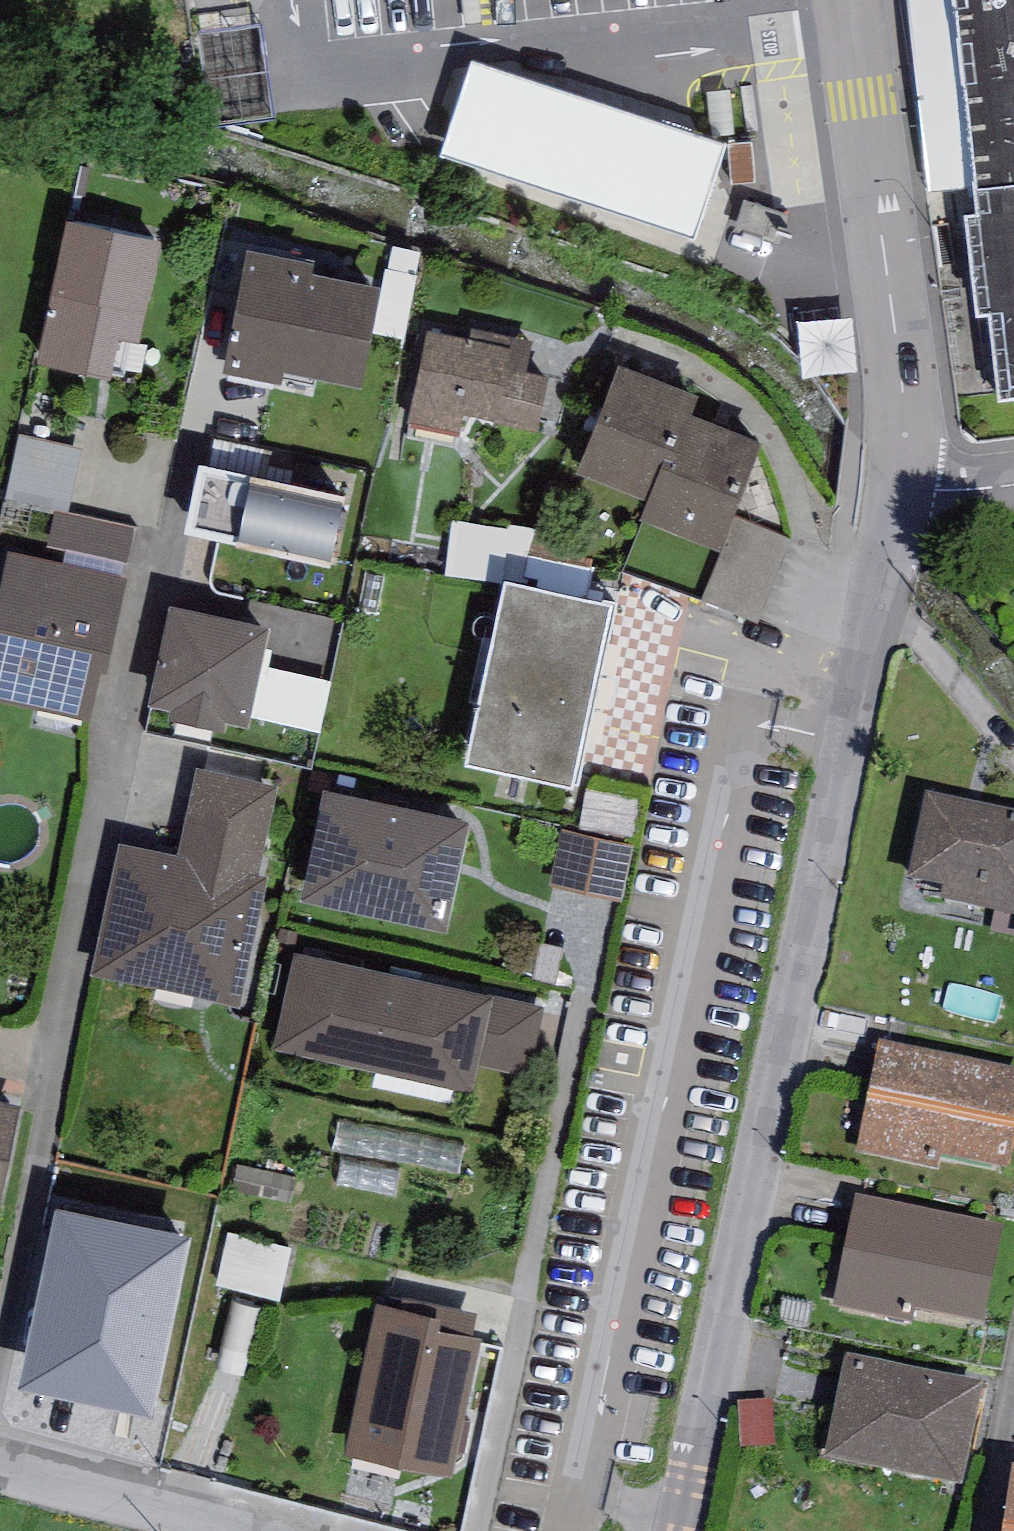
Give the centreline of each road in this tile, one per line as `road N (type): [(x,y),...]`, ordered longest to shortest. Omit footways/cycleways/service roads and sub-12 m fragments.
road 1 (residential): [(902,493),(680,1530)]
road 2 (residential): [(853,0),(900,401),(902,493)]
road 3 (residential): [(0,1459),(267,1530)]

